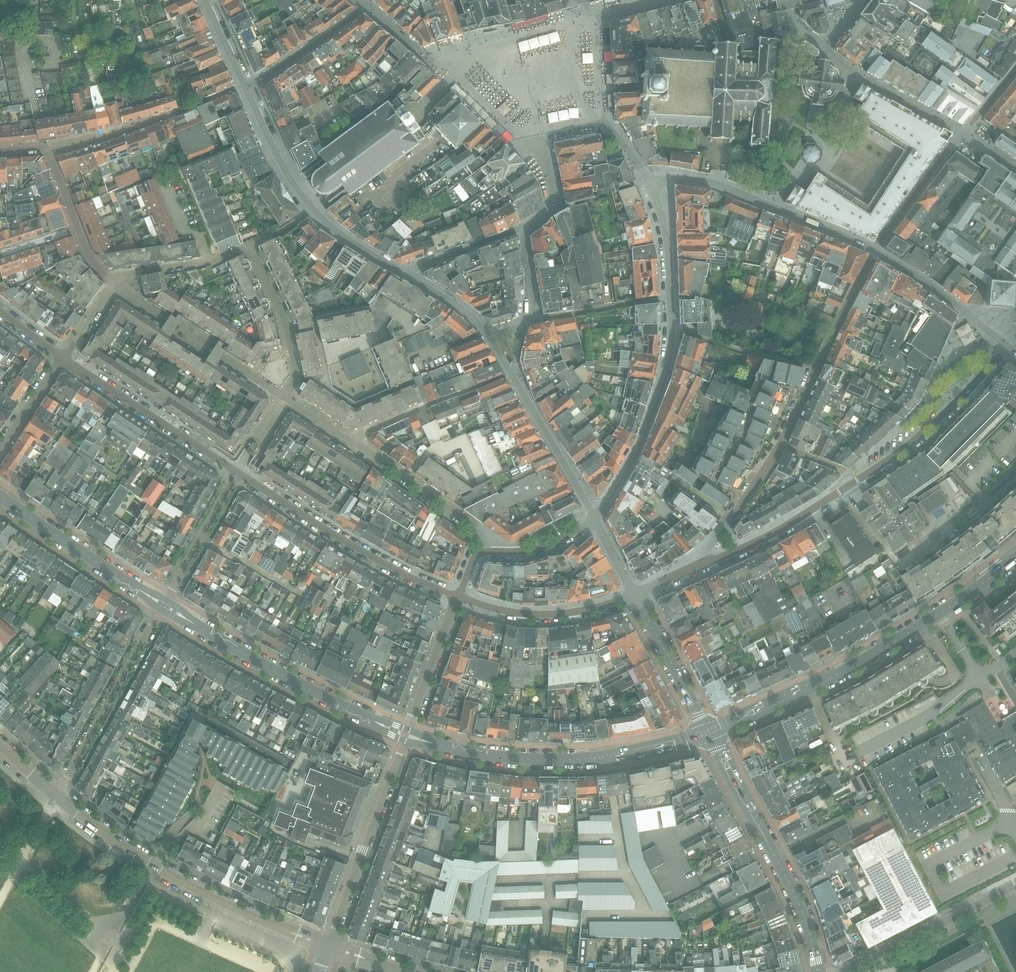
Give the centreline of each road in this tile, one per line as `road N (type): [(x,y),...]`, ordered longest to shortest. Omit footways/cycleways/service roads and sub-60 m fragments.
road 1 (residential): [(595,518),(485,330),(341,234),(290,180),(205,0)]
road 2 (residential): [(689,571),(861,478),(1008,347)]
road 3 (residential): [(689,571),(779,444),(871,258)]
road 4 (residential): [(595,518),(641,440),(669,354),(668,248),(646,177)]
road 5 (tertiary): [(708,730),(862,661),(1015,559)]
road 6 (tertiary): [(326,947),(182,886),(56,798)]
road 7 (secondary): [(435,744),(494,757),(578,759),(708,730)]
road 8 (secondary): [(819,971),(796,896),(708,730)]
road 9 (residential): [(483,551),(477,529),(285,397)]
road 10 (residential): [(237,472),(372,557),(457,598)]
road 11 (residential): [(646,177),(727,184),(874,251)]
road 12 (secondary): [(373,720),(164,604)]
road 13 (residential): [(1015,69),(874,251)]
road 14 (residential): [(164,604),(56,798)]
road 15 (residential): [(326,947),(404,740)]
road 16 (residential): [(237,472),(63,358)]
road 17 (residential): [(285,397),(113,284)]
road 18 (residential): [(209,260),(241,249),(255,257),(286,323),(298,376),(285,397)]
road 19 (secondary): [(164,604),(0,498)]
road 20 (unclassified): [(850,971),(1015,884)]
road 21 (residential): [(457,598),(543,615),(634,596)]
road 22 (residential): [(708,730),(634,596)]
road 23 (residential): [(164,604),(237,472)]
road 24 (residential): [(409,728),(457,598)]
road 25 (residential): [(874,251),(980,324)]

